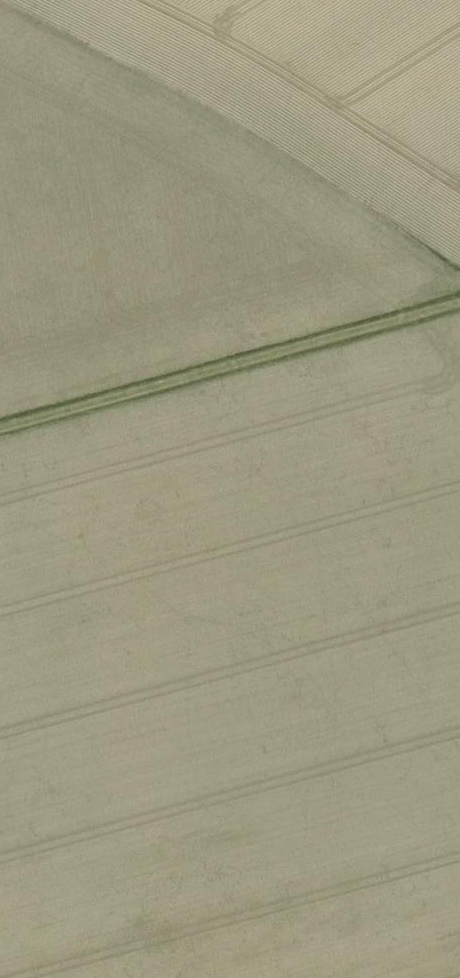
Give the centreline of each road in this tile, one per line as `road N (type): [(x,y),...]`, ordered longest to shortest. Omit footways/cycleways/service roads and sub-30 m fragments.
road 1 (track): [(0,430),(459,301)]

